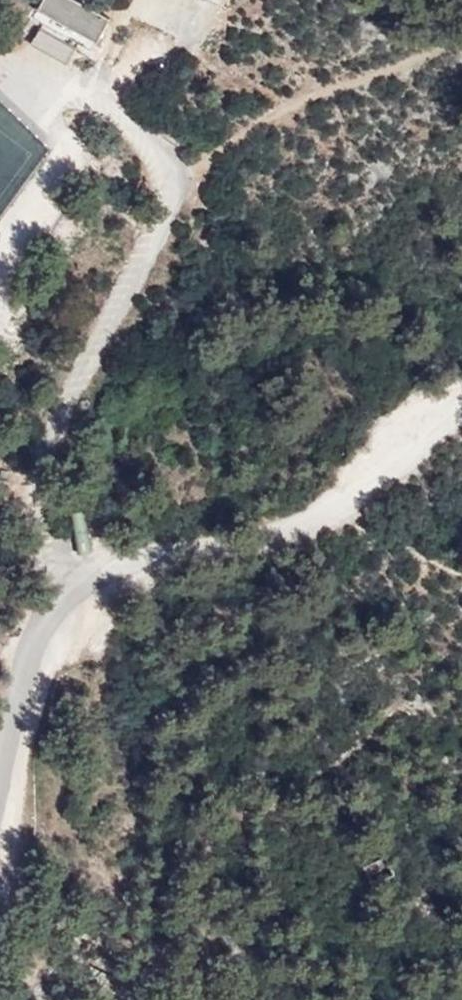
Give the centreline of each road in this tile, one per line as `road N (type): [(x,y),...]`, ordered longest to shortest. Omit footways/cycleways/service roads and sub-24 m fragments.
road 1 (residential): [(21,62),(133,127),(175,208),(34,468),(66,595)]
road 2 (unclassified): [(66,595),(172,553),(352,506),(414,419),(461,391)]
road 3 (unclassified): [(66,595),(28,654),(0,766)]

